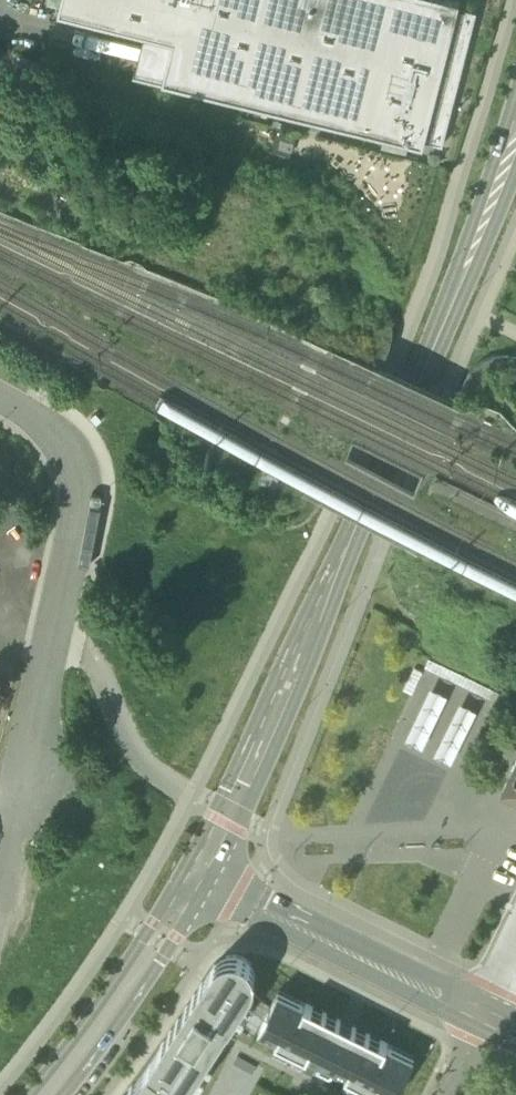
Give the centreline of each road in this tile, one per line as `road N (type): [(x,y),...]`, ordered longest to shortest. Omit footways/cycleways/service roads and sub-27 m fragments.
road 1 (secondary): [(214,873),(227,825),(452,311),(515,142)]
road 2 (tertiary): [(214,873),(485,1017)]
road 3 (secondary): [(49,1094),(214,873)]
road 4 (residential): [(0,398),(74,455),(84,509),(54,628)]

